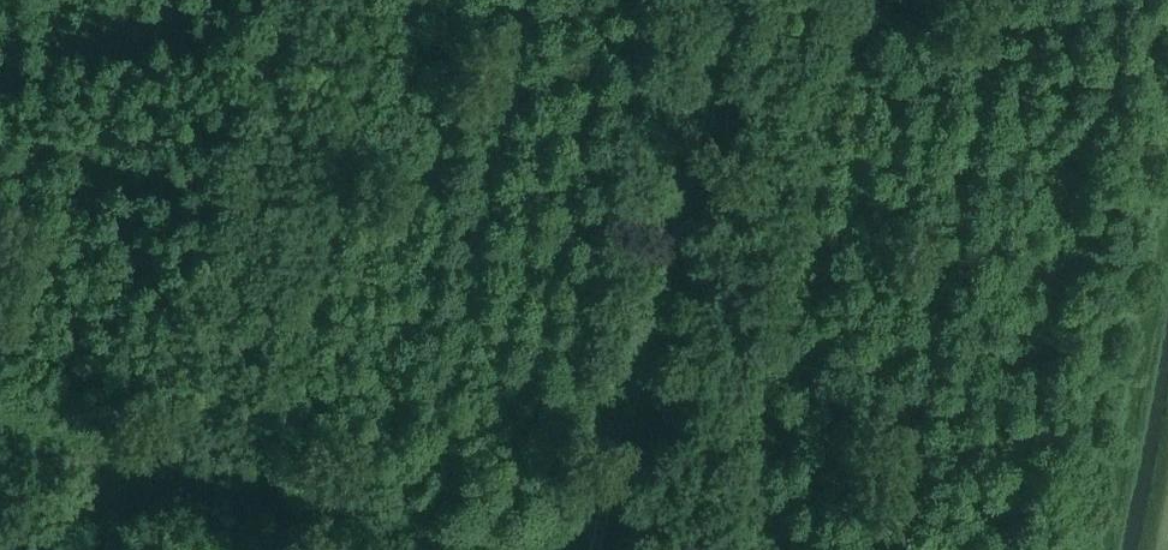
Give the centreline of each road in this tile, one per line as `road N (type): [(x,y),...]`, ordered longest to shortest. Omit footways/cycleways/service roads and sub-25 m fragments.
road 1 (track): [(593,549),(737,0)]
road 2 (track): [(1104,549),(1167,223)]
road 3 (track): [(1167,58),(905,0)]

